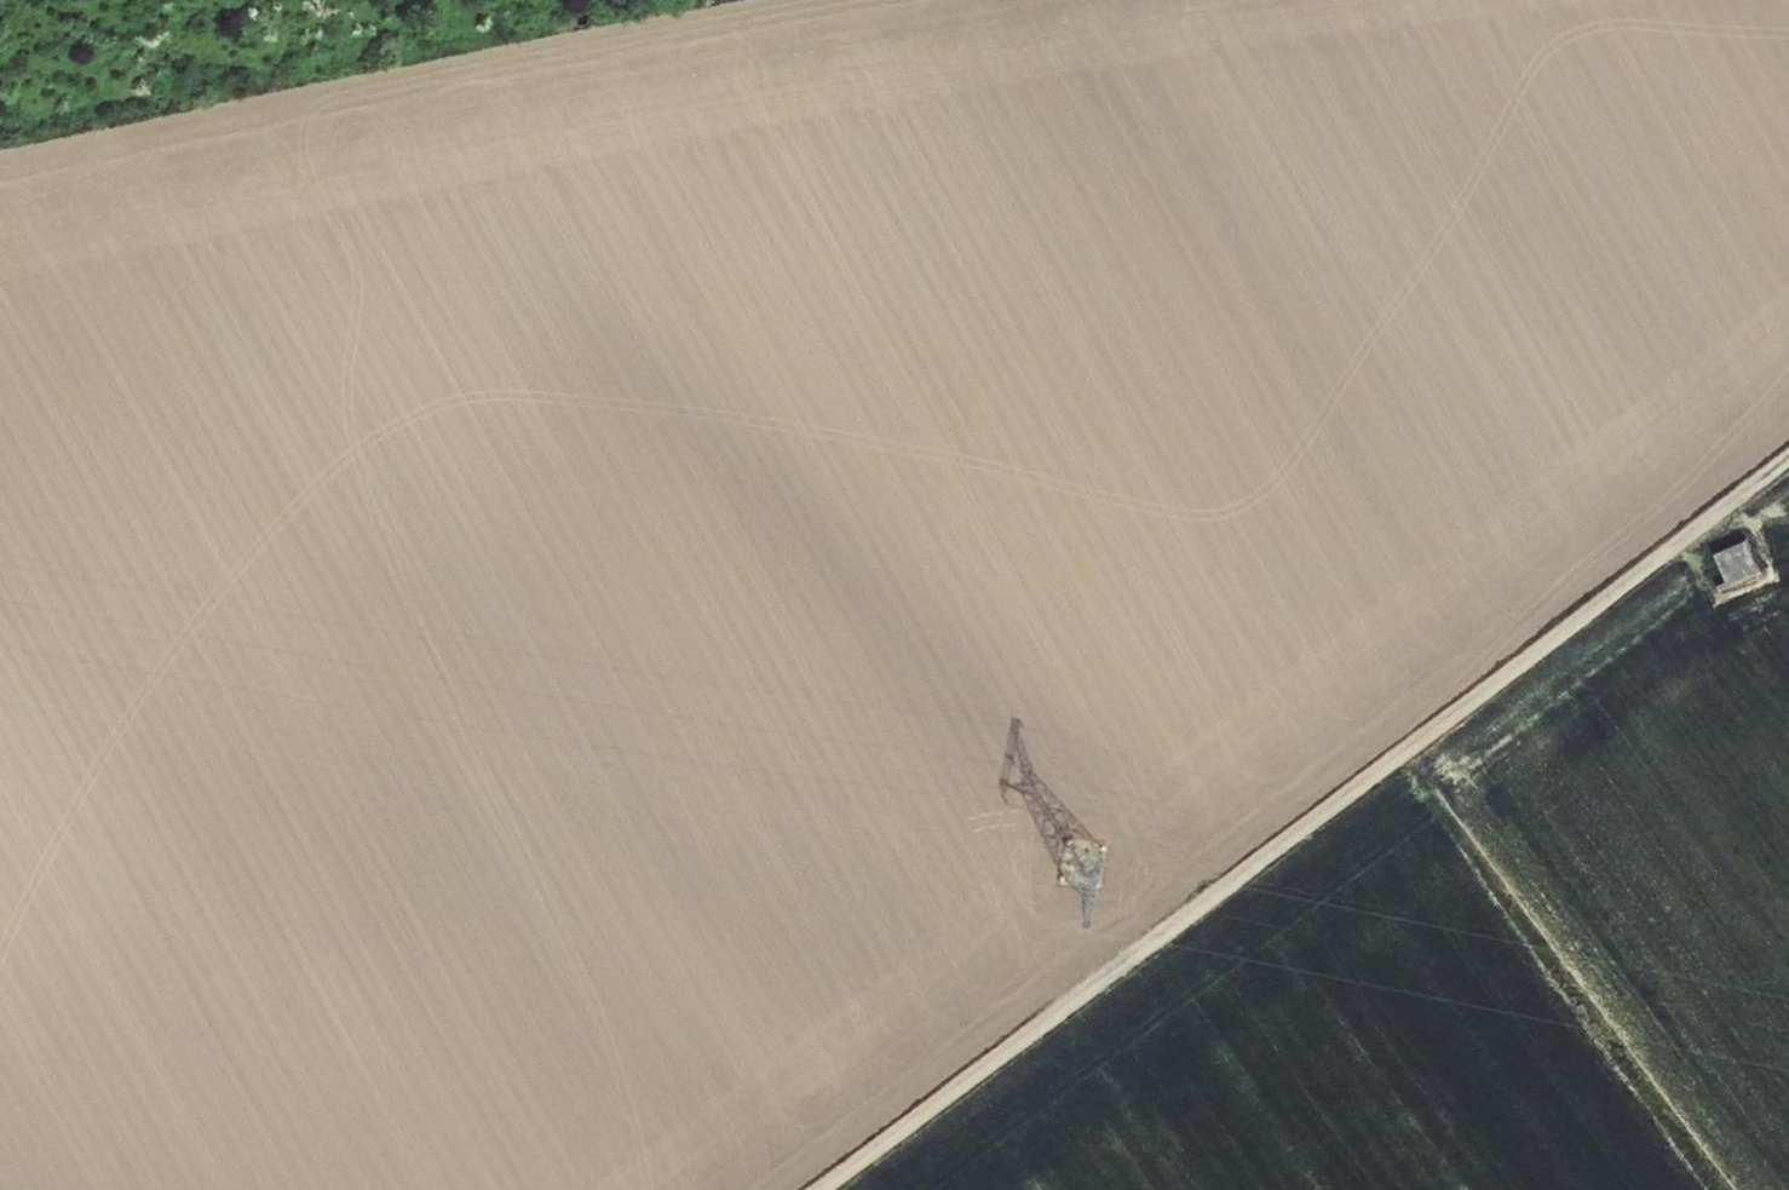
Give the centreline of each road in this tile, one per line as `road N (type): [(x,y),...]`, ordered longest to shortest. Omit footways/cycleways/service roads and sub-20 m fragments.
road 1 (track): [(827,1189),(1788,464)]

